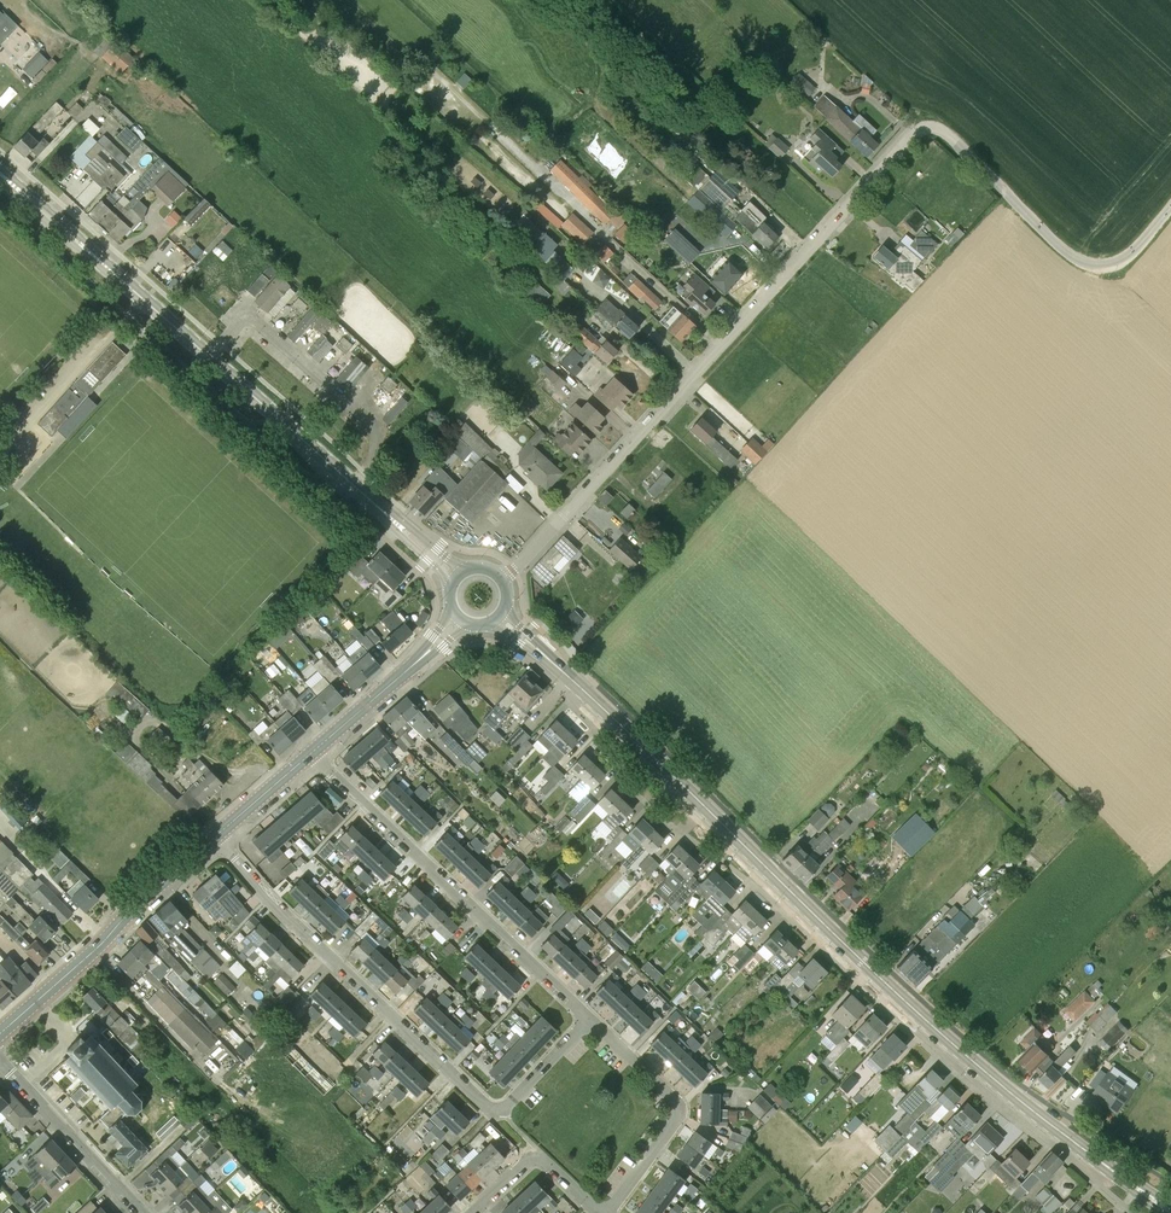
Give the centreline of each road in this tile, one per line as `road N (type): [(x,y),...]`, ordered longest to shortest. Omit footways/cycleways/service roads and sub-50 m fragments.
road 1 (unclassified): [(503,578),(924,141),(943,141),(1068,255),(1097,268),(1127,263),(1170,216)]
road 2 (tertiary): [(1170,1211),(1025,1108),(910,1009),(718,819),(500,620)]
road 3 (tertiary): [(455,576),(0,175)]
road 4 (residential): [(217,836),(256,885),(492,1111),(504,1109),(589,1020)]
road 5 (residential): [(589,1020),(312,753)]
road 6 (tertiary): [(0,1033),(217,836)]
road 7 (residential): [(589,1020),(679,1107),(607,1212)]
road 8 (residential): [(137,1212),(0,1056)]
road 9 (tertiary): [(312,753),(458,621)]
road 10 (residential): [(600,1212),(536,1156),(471,1212)]
road 11 (track): [(106,938),(23,853),(0,816)]
road 12 (tertiary): [(217,836),(312,753)]

